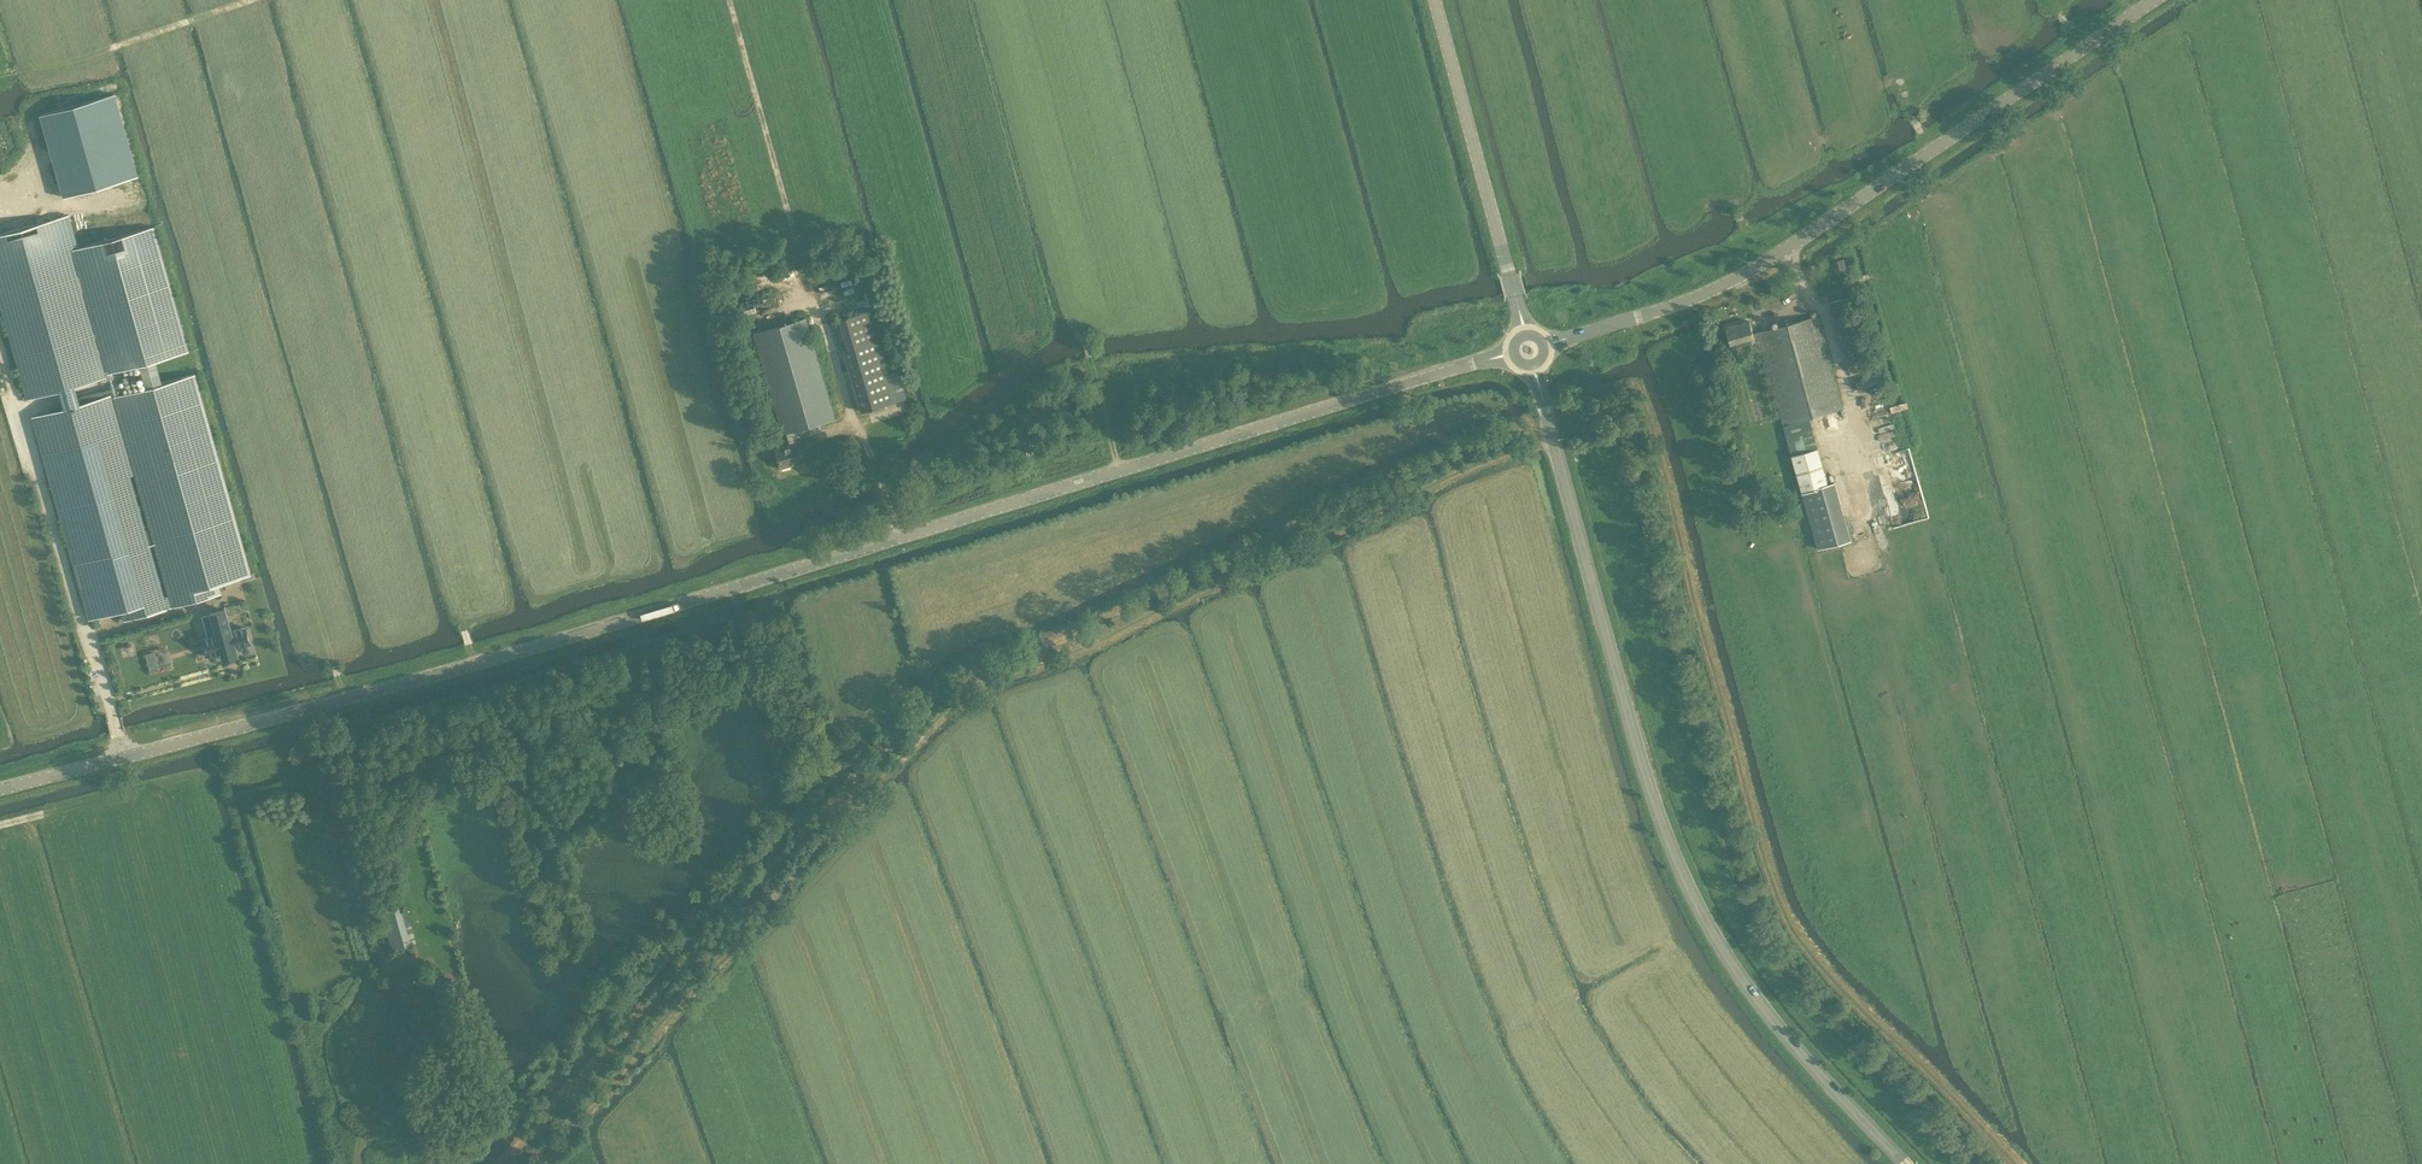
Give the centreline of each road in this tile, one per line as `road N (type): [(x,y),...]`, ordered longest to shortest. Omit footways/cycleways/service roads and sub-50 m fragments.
road 1 (unclassified): [(0,789),(584,633),(1513,353)]
road 2 (tertiary): [(1910,1163),(1754,993),(1702,910),(1652,797),(1534,366)]
road 3 (unclassified): [(1545,345),(1728,284),(2155,0)]
road 4 (tertiary): [(1524,334),(1434,0)]
road 5 (track): [(812,281),(730,0)]
road 6 (track): [(111,49),(256,0)]

